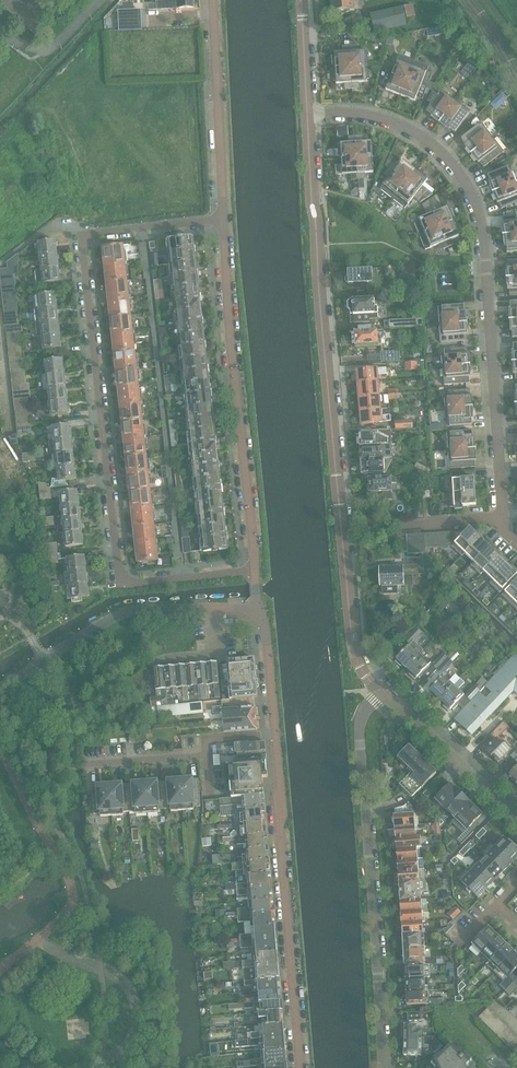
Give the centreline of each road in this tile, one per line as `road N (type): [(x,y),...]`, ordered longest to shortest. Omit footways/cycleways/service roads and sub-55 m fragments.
road 1 (residential): [(255,570),(118,583),(79,234),(224,219)]
road 2 (residential): [(384,696),(360,664),(353,636),(307,114)]
road 3 (residential): [(499,519),(482,228),(472,189),(455,160),(400,119),(363,109),(307,114)]
road 4 (residential): [(383,1067),(360,723),(384,696)]
road 5 (residential): [(255,570),(224,219)]
road 6 (residential): [(301,1067),(276,736)]
road 7 (residential): [(257,609),(125,612),(0,687)]
road 8 (residential): [(224,219),(212,0)]
road 9 (residential): [(516,821),(384,696)]
road 10 (residential): [(276,736),(257,609)]

